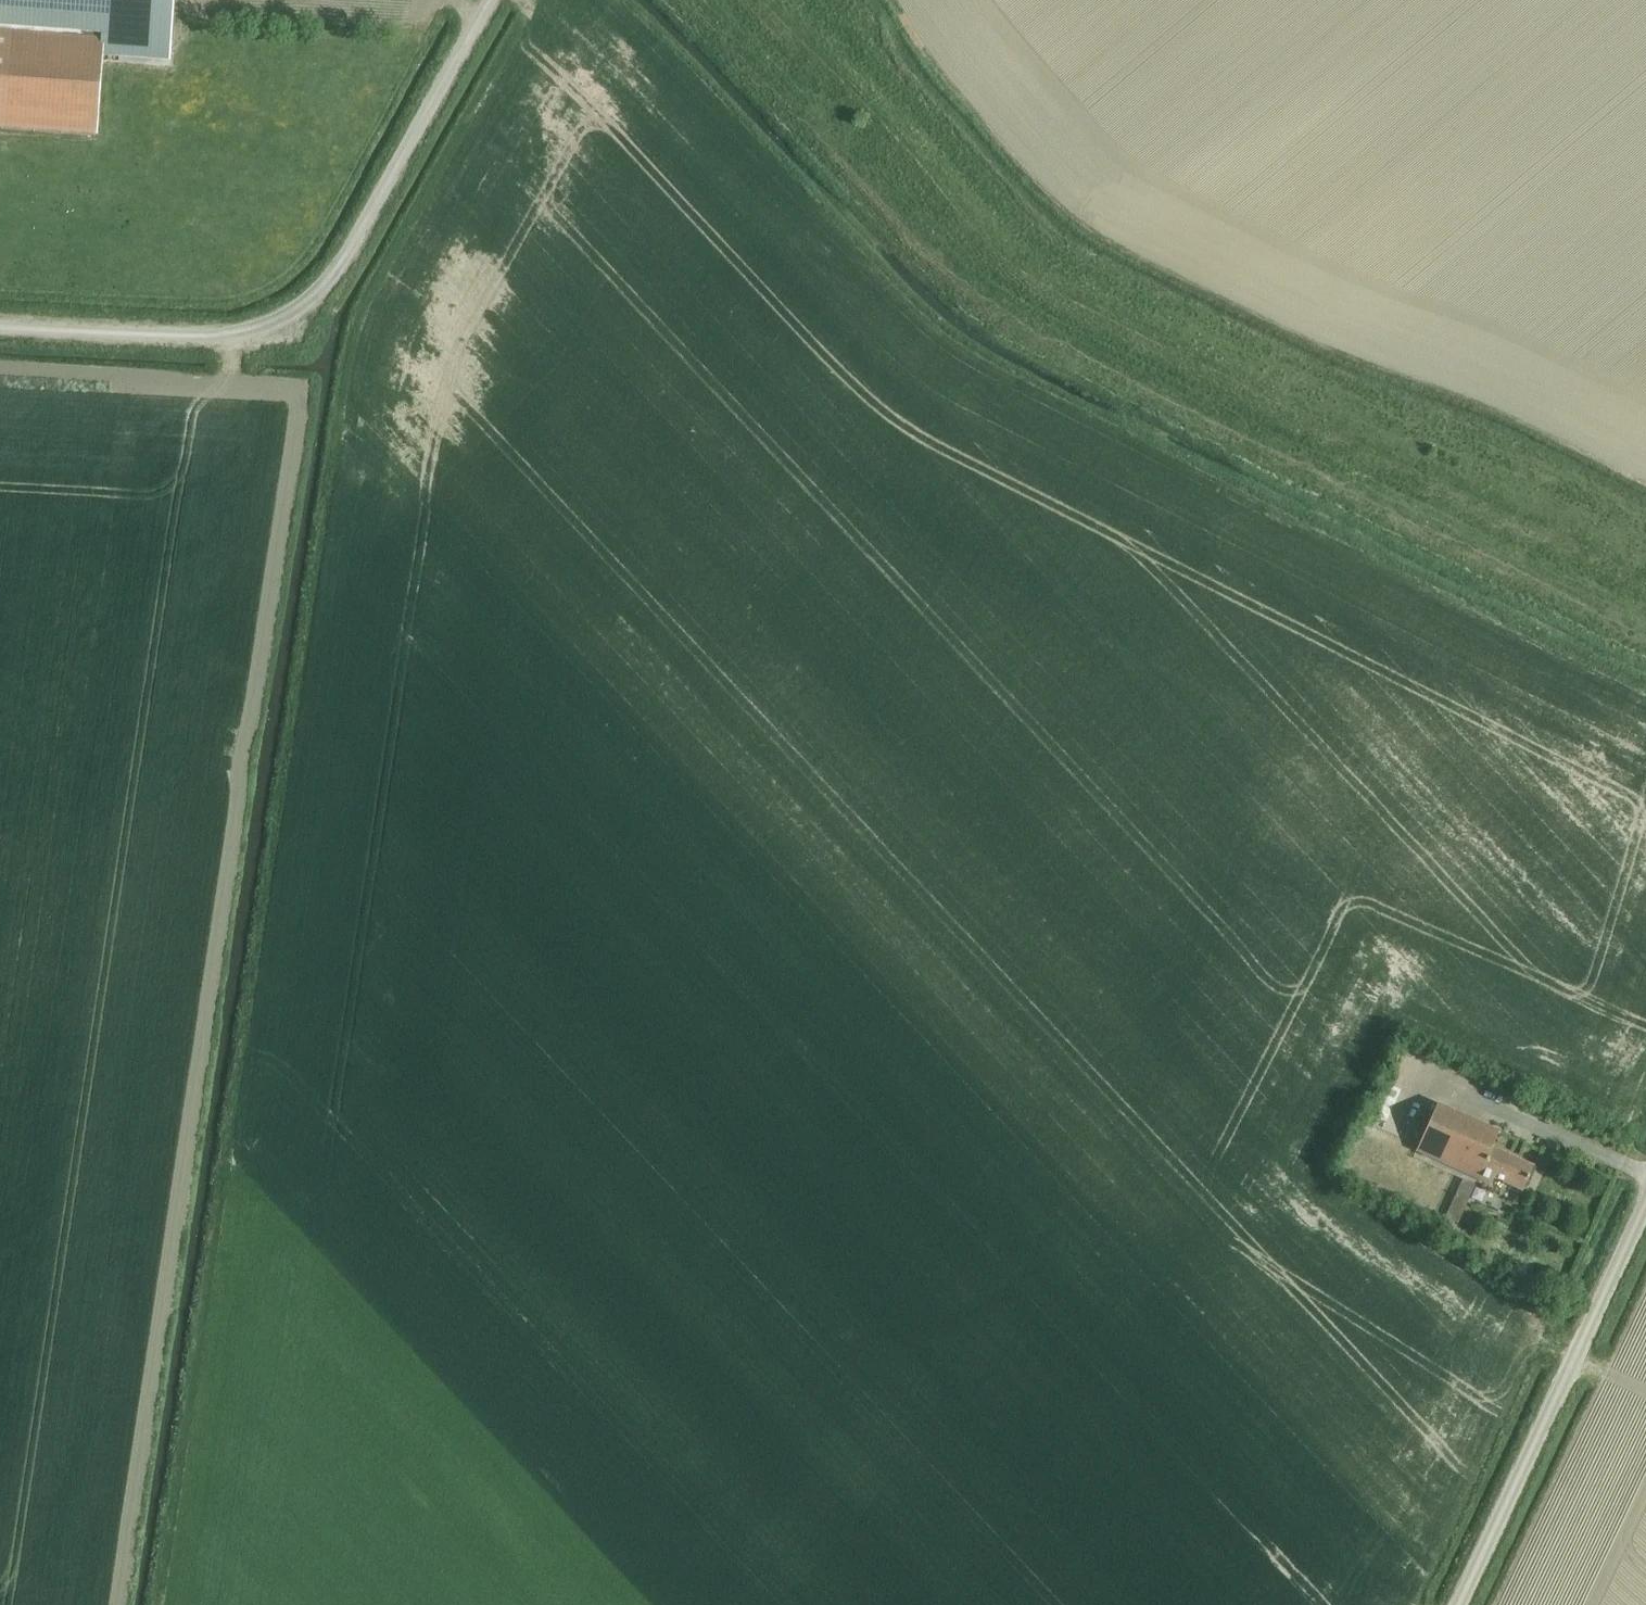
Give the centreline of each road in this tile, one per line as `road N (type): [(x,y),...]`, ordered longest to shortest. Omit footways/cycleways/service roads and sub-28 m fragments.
road 1 (unclassified): [(0,326),(207,335),(285,317),(339,264),(488,0)]
road 2 (unclassified): [(1456,1604),(1645,1197)]

